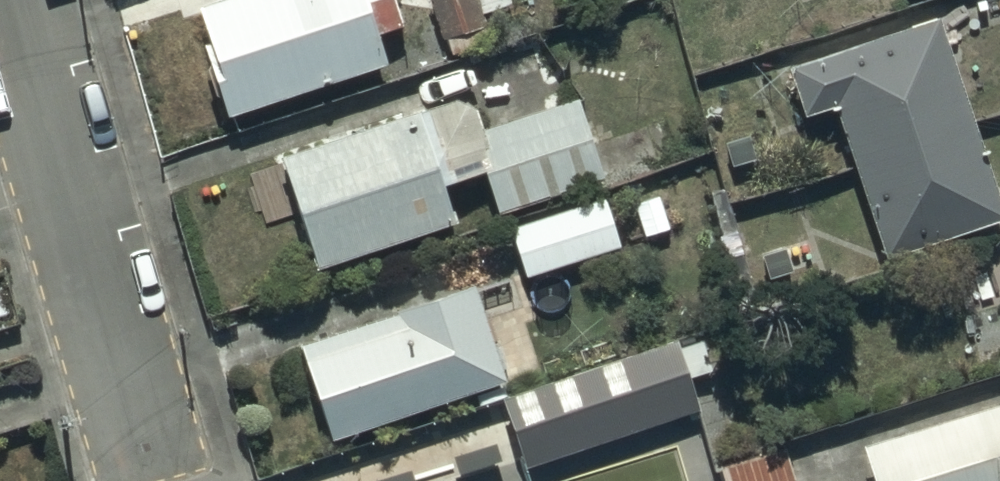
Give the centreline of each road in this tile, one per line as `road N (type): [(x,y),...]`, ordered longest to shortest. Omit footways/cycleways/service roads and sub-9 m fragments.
road 1 (residential): [(7,0),(144,462)]

